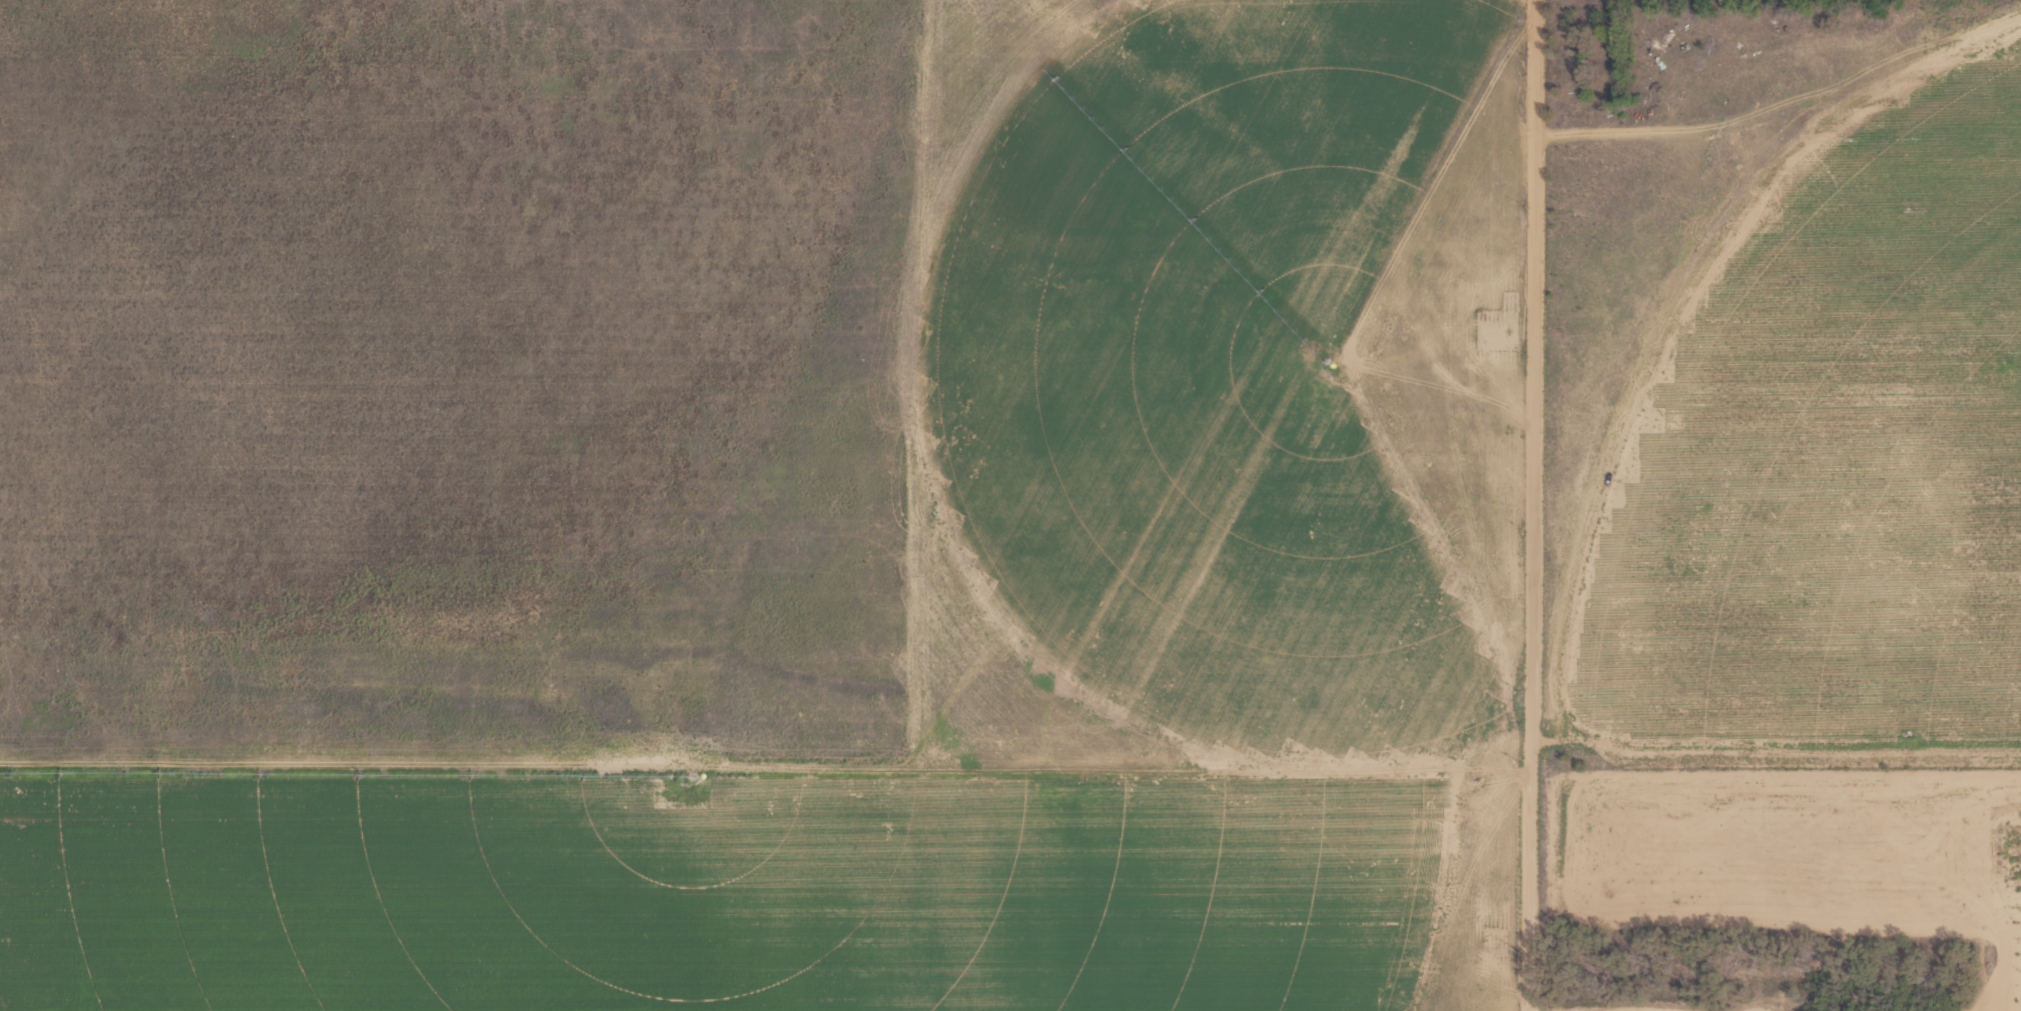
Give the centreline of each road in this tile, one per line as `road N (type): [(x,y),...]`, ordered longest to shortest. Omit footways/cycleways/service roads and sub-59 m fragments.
road 1 (residential): [(1531,1010),(1533,0)]

